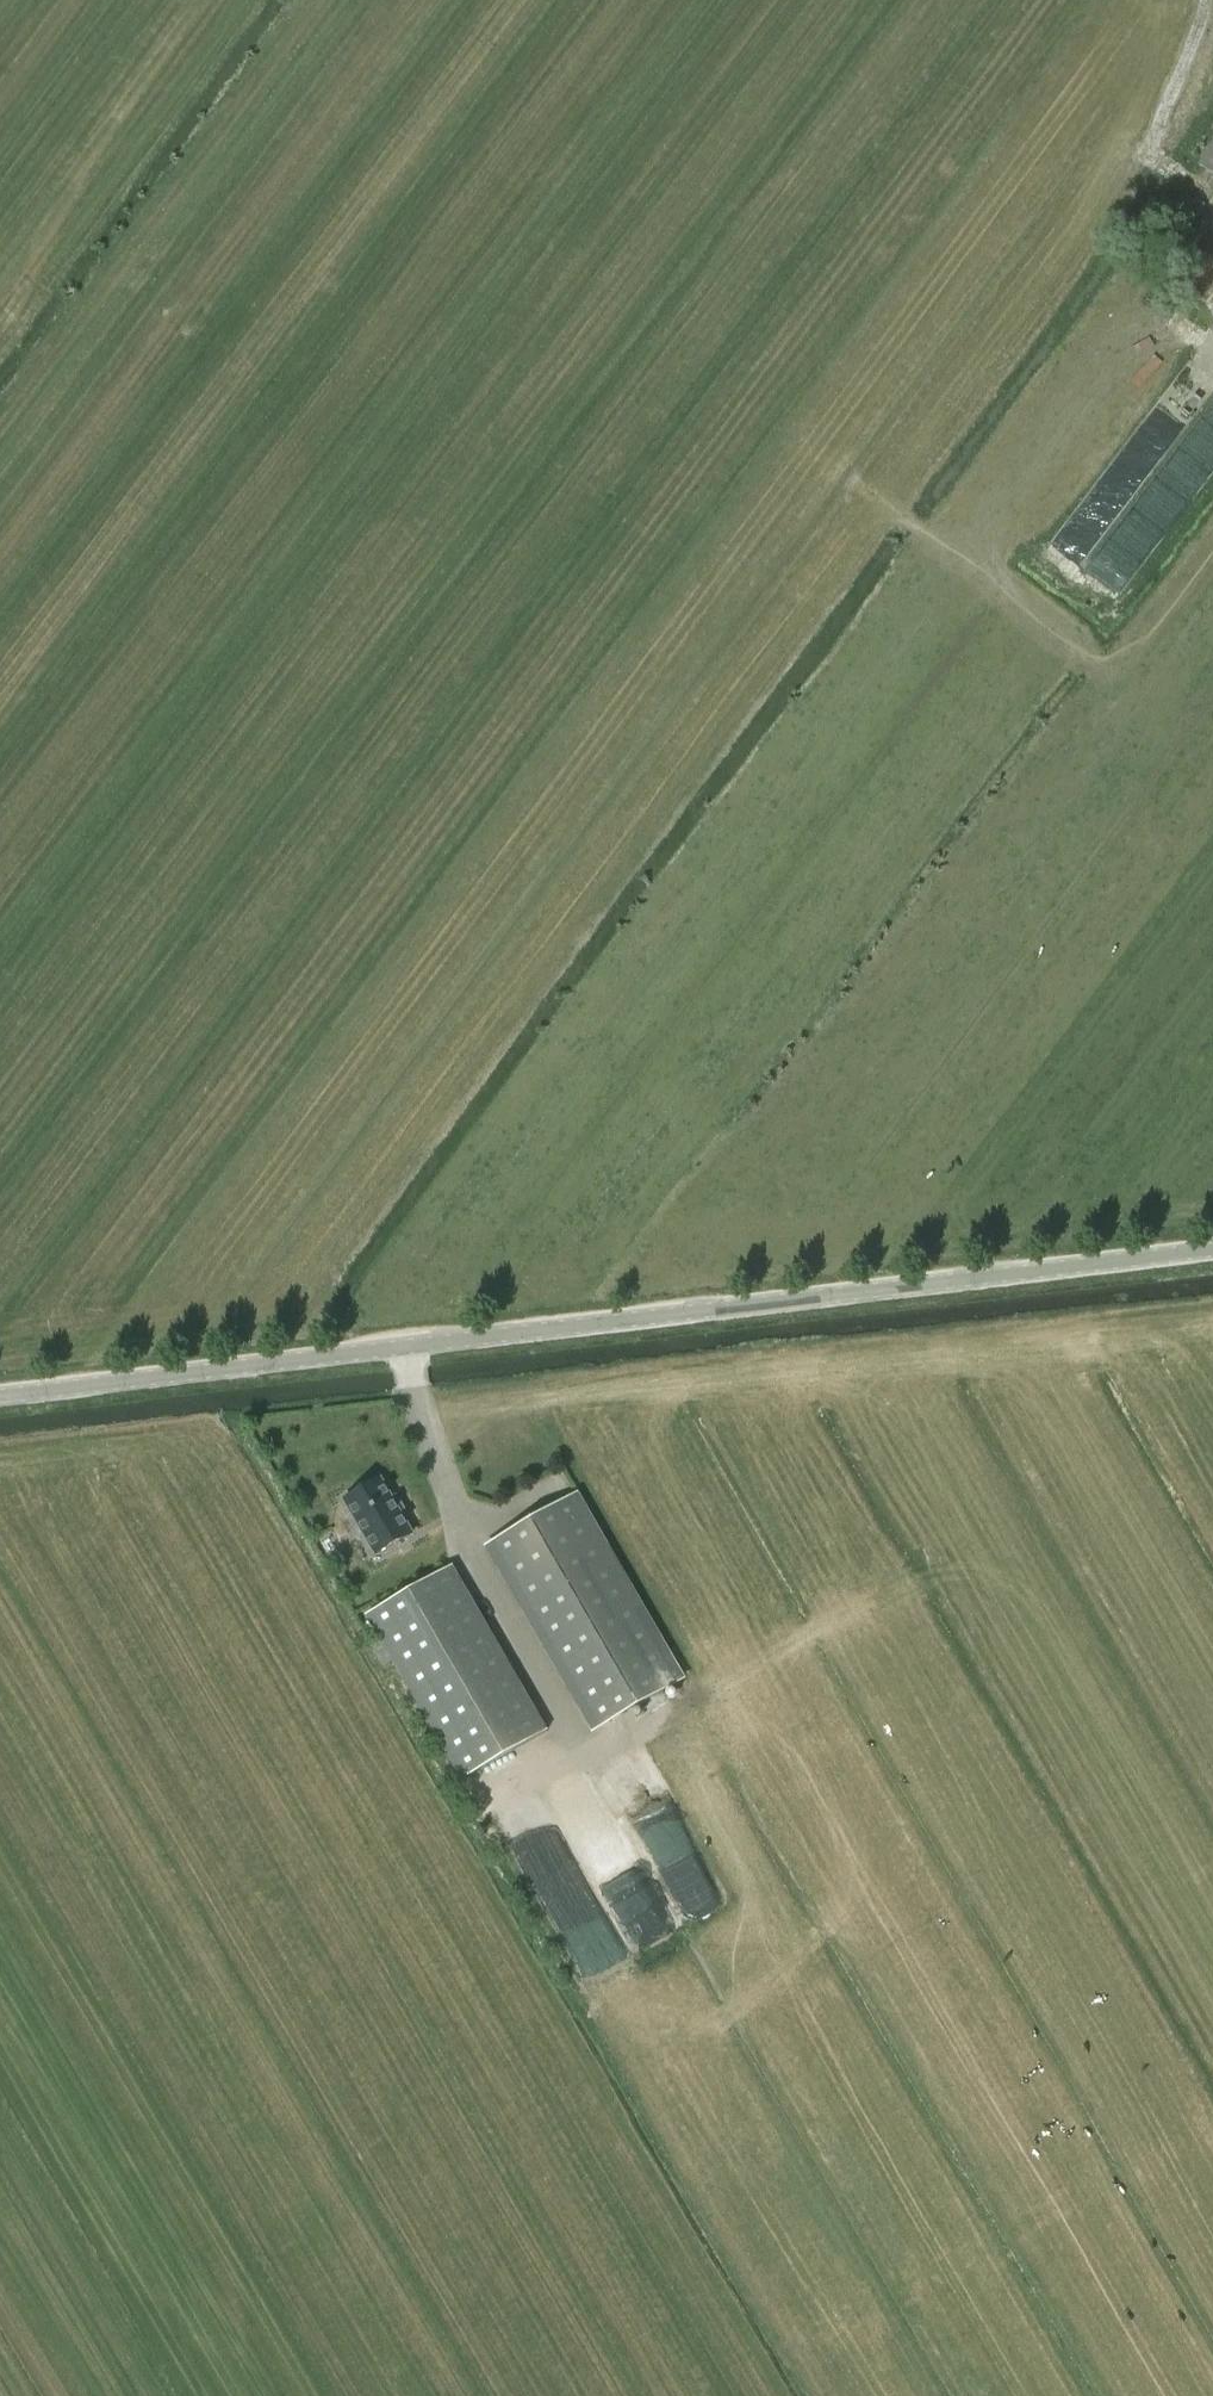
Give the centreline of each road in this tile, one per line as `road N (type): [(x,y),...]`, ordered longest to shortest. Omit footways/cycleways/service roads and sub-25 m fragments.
road 1 (tertiary): [(0,1398),(1212,1250)]
road 2 (track): [(1212,206),(1150,150),(1204,0)]

